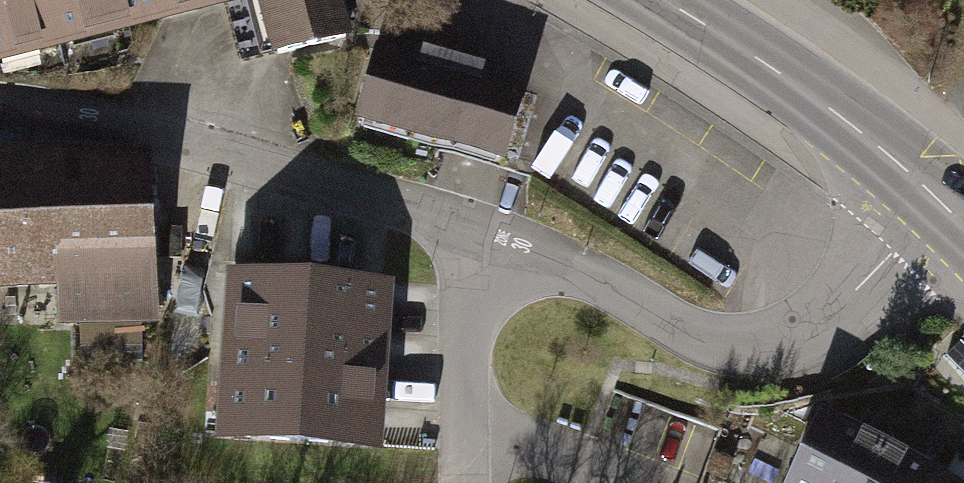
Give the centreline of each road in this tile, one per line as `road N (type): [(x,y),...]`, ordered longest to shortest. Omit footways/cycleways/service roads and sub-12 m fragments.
road 1 (residential): [(946,203),(799,336),(714,345),(559,259),(491,236)]
road 2 (residential): [(491,236),(215,149),(0,106)]
road 3 (primary): [(662,0),(843,118),(946,203)]
road 4 (residential): [(459,482),(465,324),(491,236)]

